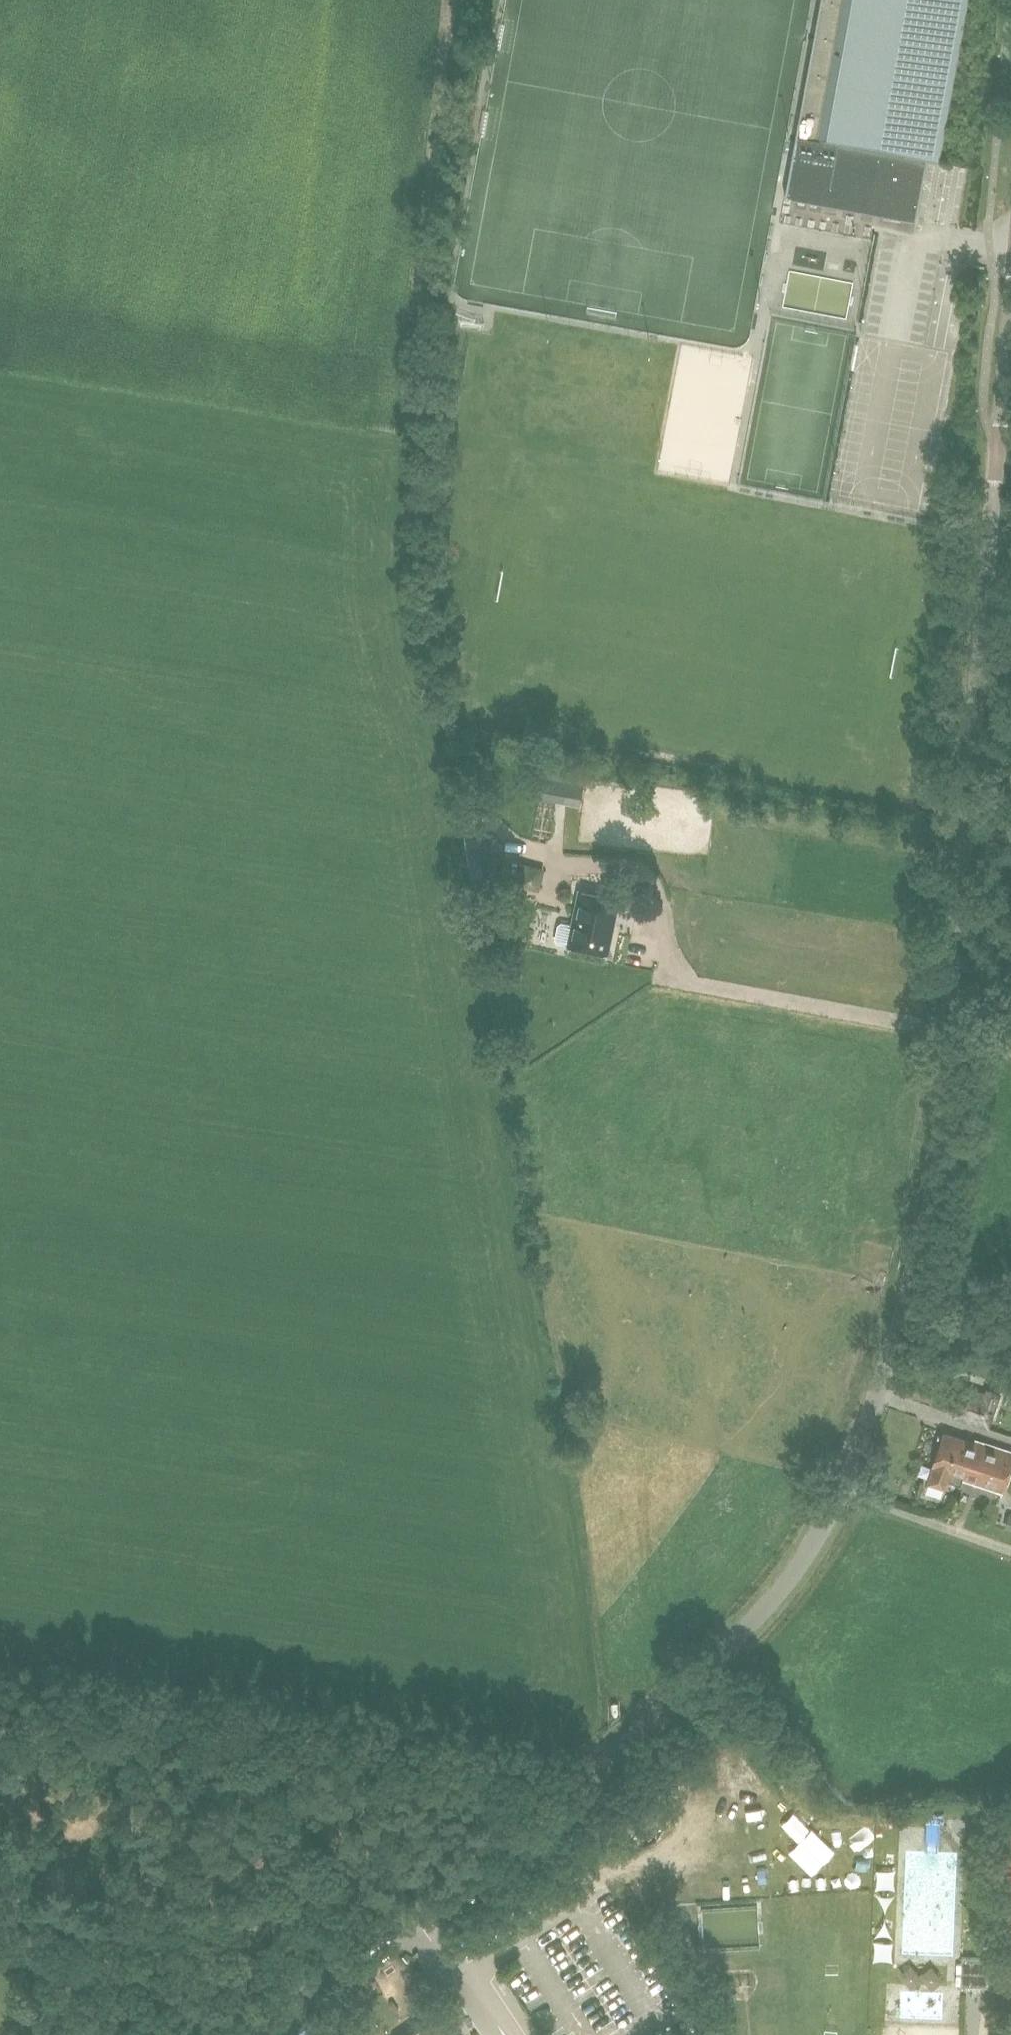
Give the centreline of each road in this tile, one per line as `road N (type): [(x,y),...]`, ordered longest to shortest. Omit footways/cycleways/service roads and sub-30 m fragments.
road 1 (unclassified): [(245,2034),(557,1822),(767,1614),(846,1487),(882,1403),(935,1176),(1010,295)]

